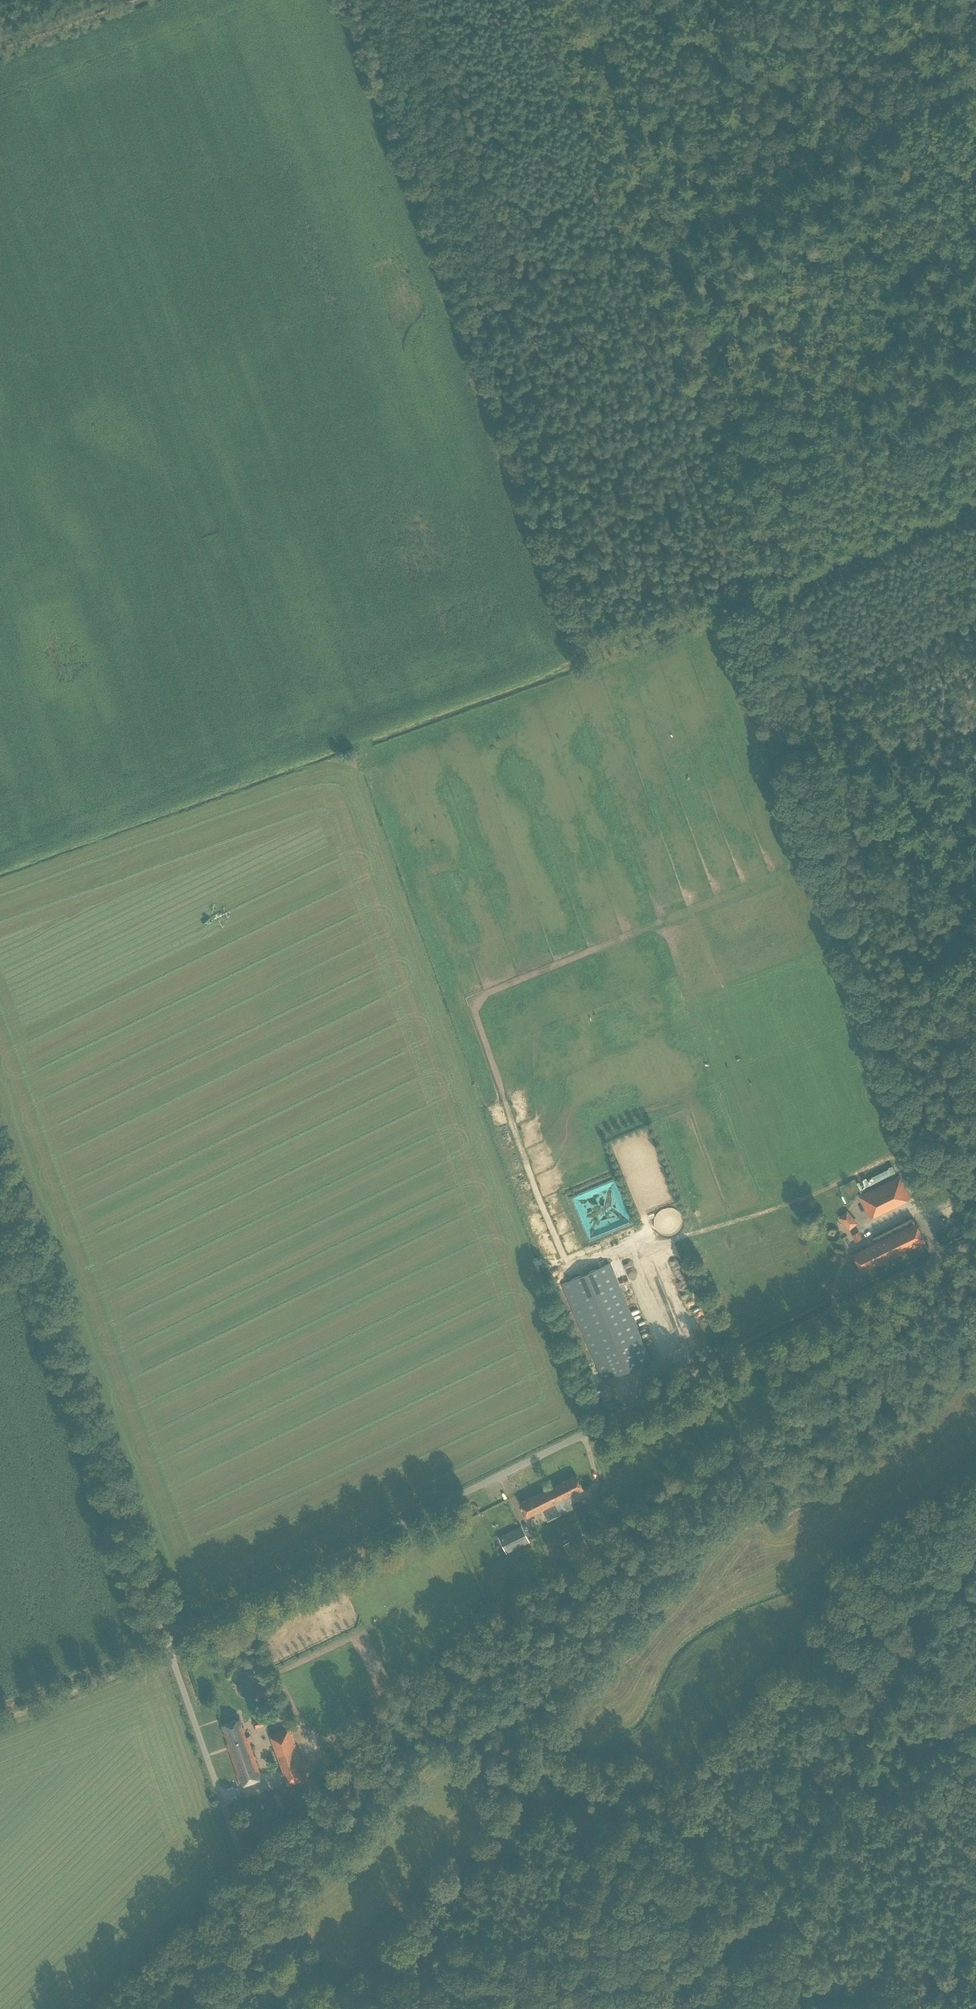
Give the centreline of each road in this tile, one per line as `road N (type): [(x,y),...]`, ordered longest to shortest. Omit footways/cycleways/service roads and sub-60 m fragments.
road 1 (track): [(975,1180),(818,774),(544,0)]
road 2 (unclassified): [(164,1639),(975,1245)]
road 3 (unclassified): [(164,1639),(0,1177)]
road 4 (unclassified): [(343,2008),(261,1916),(164,1639)]
road 5 (track): [(975,73),(631,259)]
road 6 (track): [(975,1781),(951,1583),(975,1537)]
road 7 (track): [(169,1656),(0,1723)]
road 8 (track): [(847,2008),(975,1957)]

